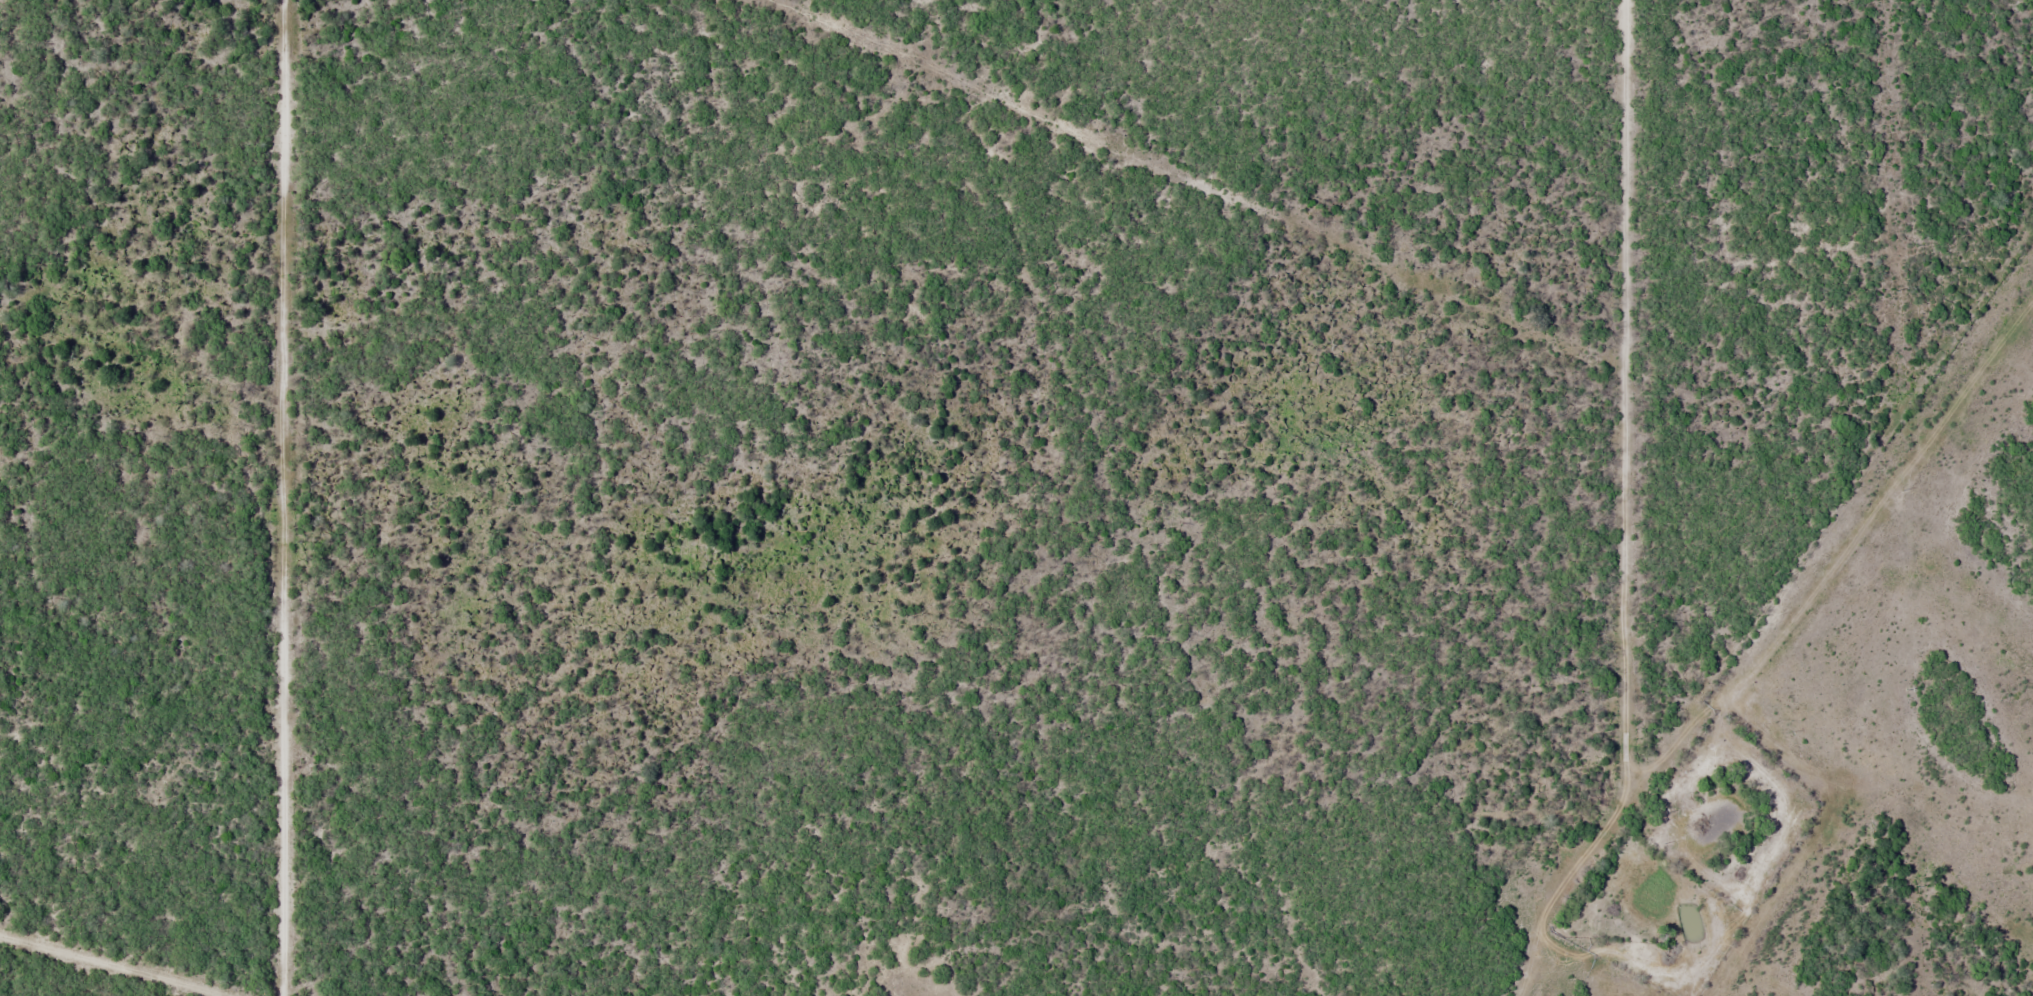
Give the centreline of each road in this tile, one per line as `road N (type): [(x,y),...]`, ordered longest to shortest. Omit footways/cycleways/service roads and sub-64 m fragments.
road 1 (track): [(1650,0),(1640,832),(1602,919),(1546,995)]
road 2 (track): [(283,0),(292,995)]
road 3 (track): [(1613,892),(1262,884),(1218,875),(1187,829)]
road 4 (track): [(220,995),(0,935)]

